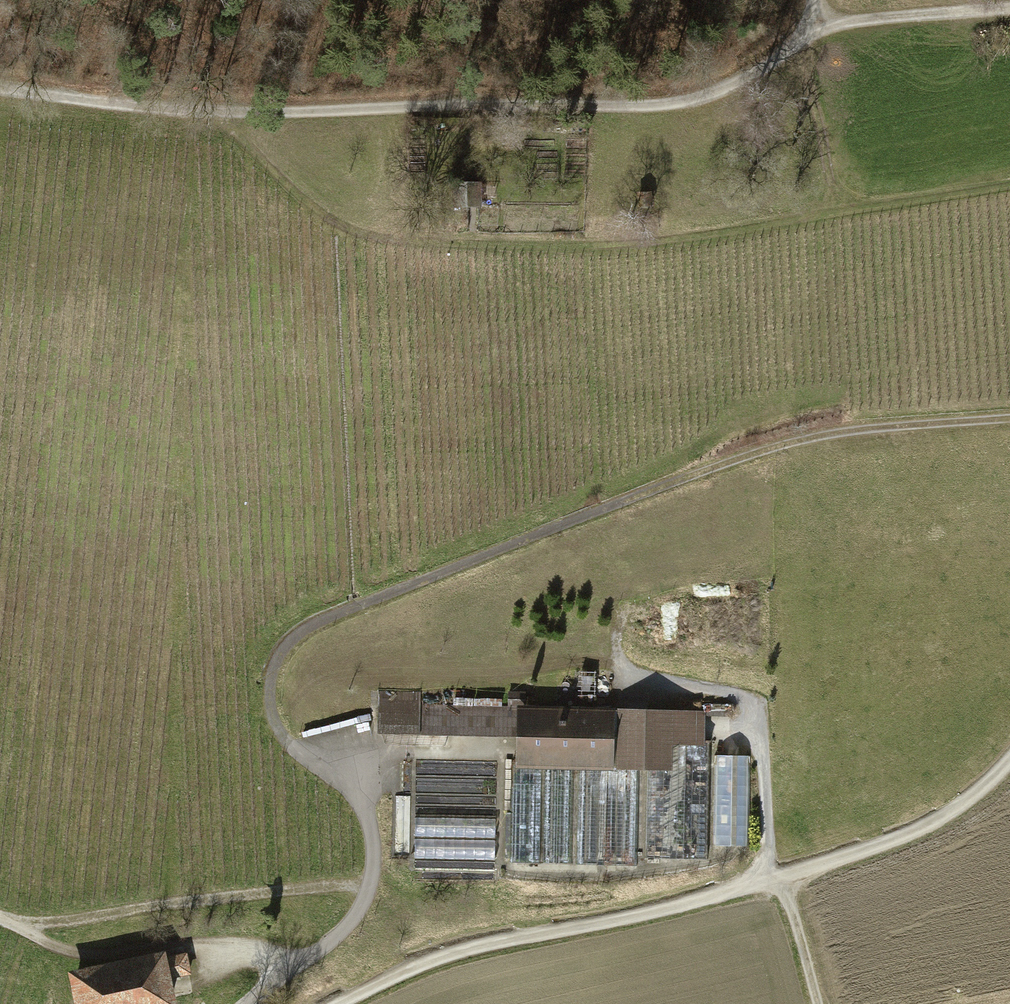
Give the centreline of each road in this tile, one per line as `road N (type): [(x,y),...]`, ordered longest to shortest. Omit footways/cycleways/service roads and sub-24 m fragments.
road 1 (track): [(252,1003),(353,926),(376,886),(377,847),(360,802),(276,730),(271,698),(288,646),(321,624),(709,468),(864,434),(1009,425)]
road 2 (track): [(0,92),(214,115),(664,106),(716,97),(771,69),(816,27)]
road 3 (track): [(349,1003),(453,958),(670,914),(930,830),(1009,764)]
road 4 (track): [(214,115),(322,217),(359,237),(493,256),(654,249),(839,216)]
road 5 (track): [(296,754),(359,745),(504,752),(504,872),(644,873),(692,863)]
road 6 (track): [(0,918),(16,926),(376,886)]
road 7 (track): [(625,685),(726,695),(749,708),(760,732),(770,881)]
road 8 (track): [(16,926),(95,958),(175,942),(239,948),(296,969)]
road 9 (track): [(1009,14),(816,27)]
road 10 (track): [(839,216),(802,43)]
road 11 (track): [(839,216),(1009,190)]
road 12 (track): [(784,877),(818,1003)]

